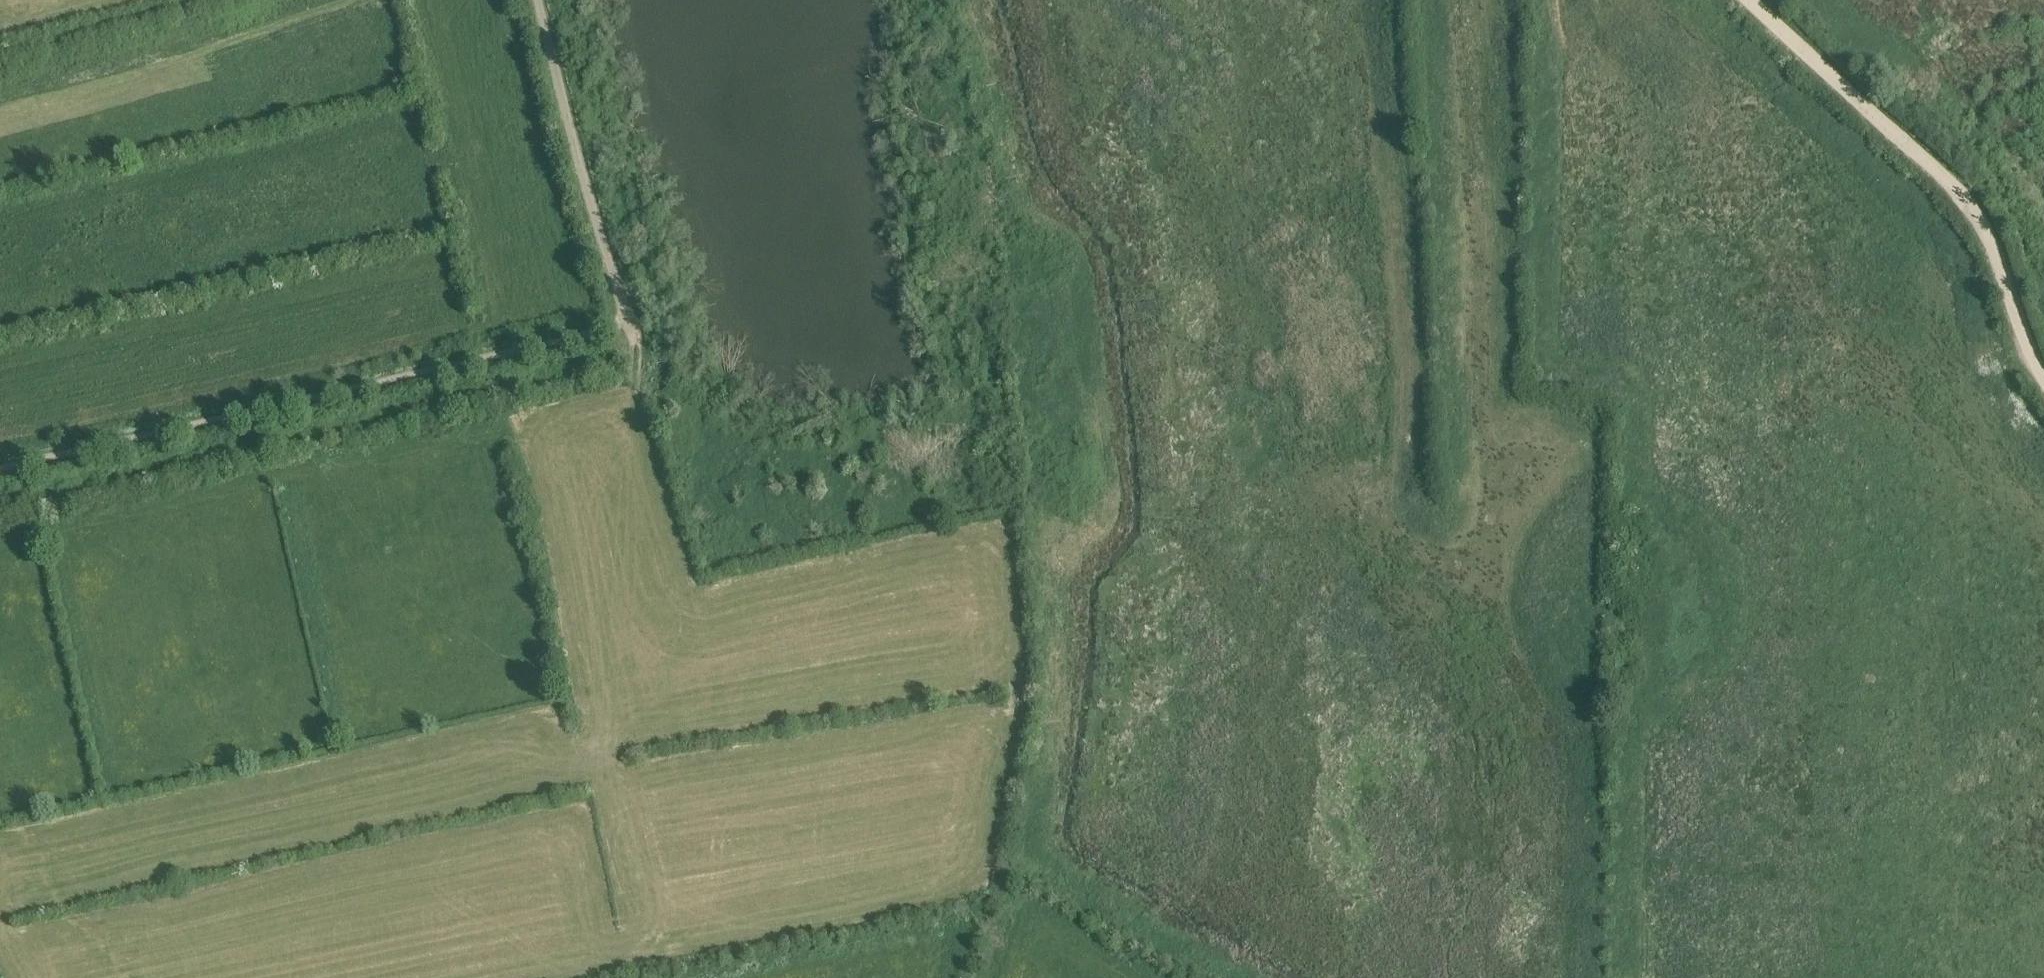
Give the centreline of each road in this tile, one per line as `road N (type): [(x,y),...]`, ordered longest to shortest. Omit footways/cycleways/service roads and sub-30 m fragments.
road 1 (track): [(2043,383),(1998,256),(1971,204),(1745,0)]
road 2 (track): [(624,311),(539,0)]

